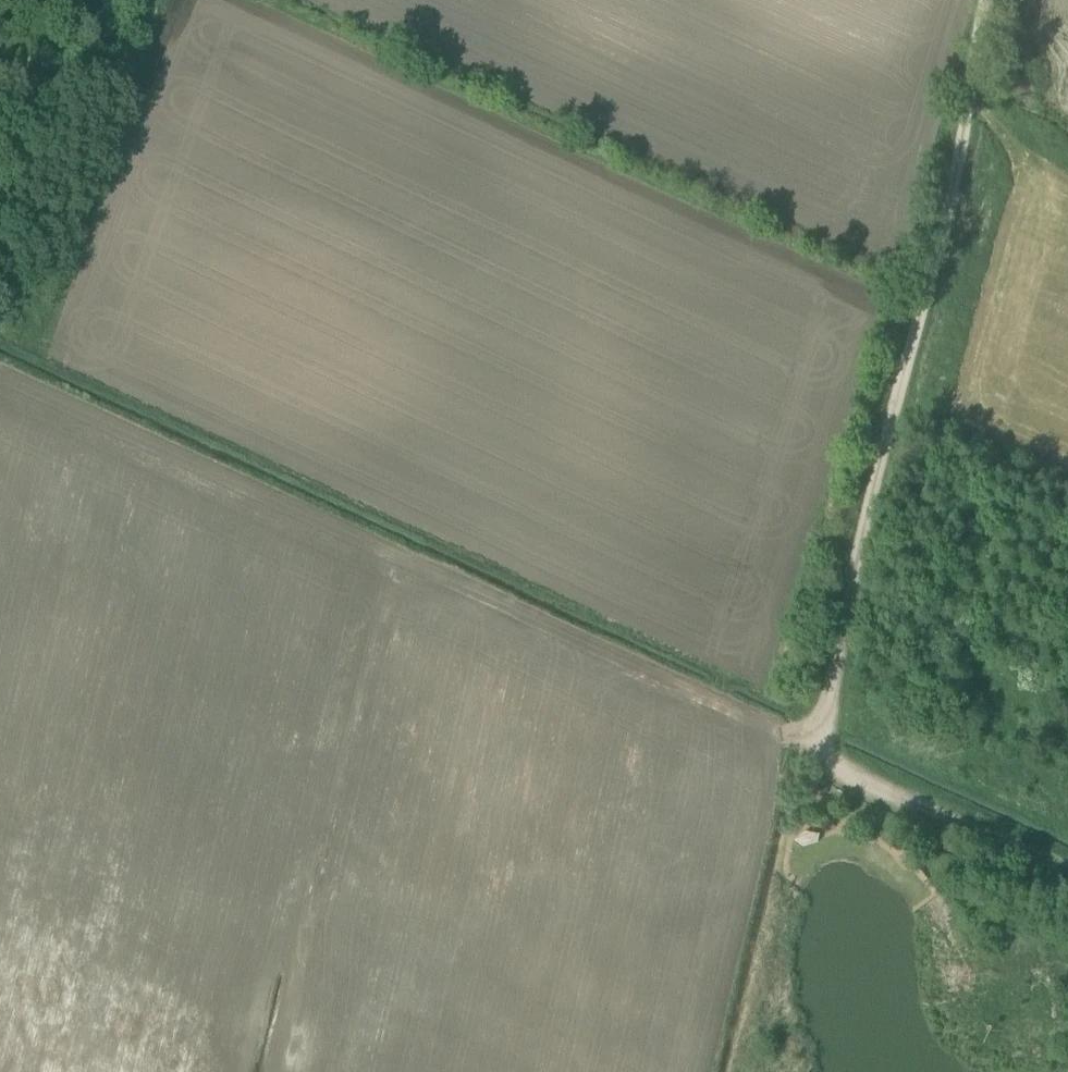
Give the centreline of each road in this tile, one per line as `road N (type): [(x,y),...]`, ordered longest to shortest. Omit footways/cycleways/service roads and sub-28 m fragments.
road 1 (track): [(1067,877),(854,782),(828,755),(821,729),(984,0)]
road 2 (track): [(821,729),(764,727),(411,572),(398,585),(276,1071)]

